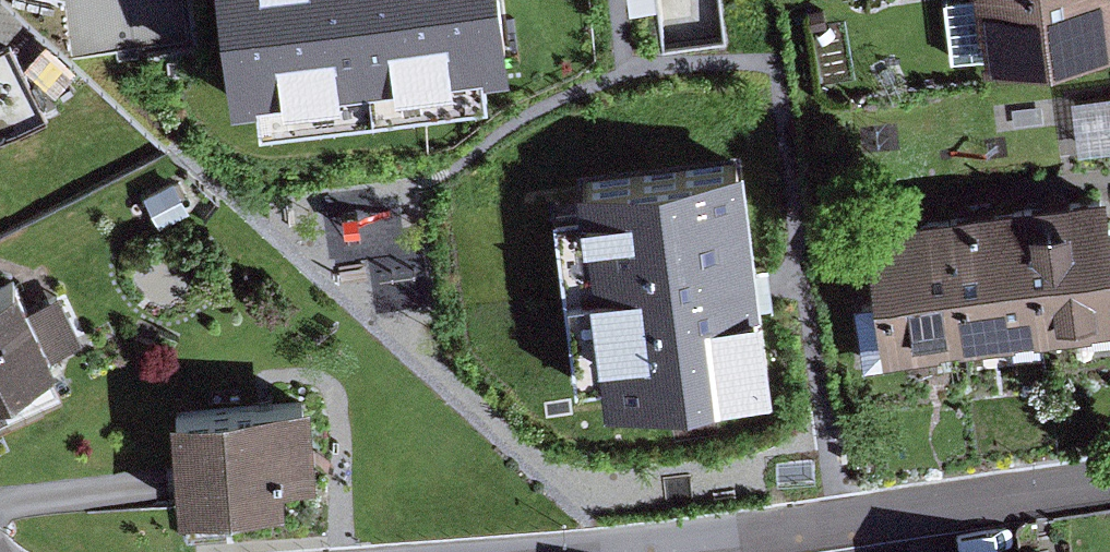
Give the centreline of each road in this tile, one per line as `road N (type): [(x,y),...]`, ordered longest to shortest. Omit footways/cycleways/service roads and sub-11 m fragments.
road 1 (residential): [(600,551),(1109,483)]

